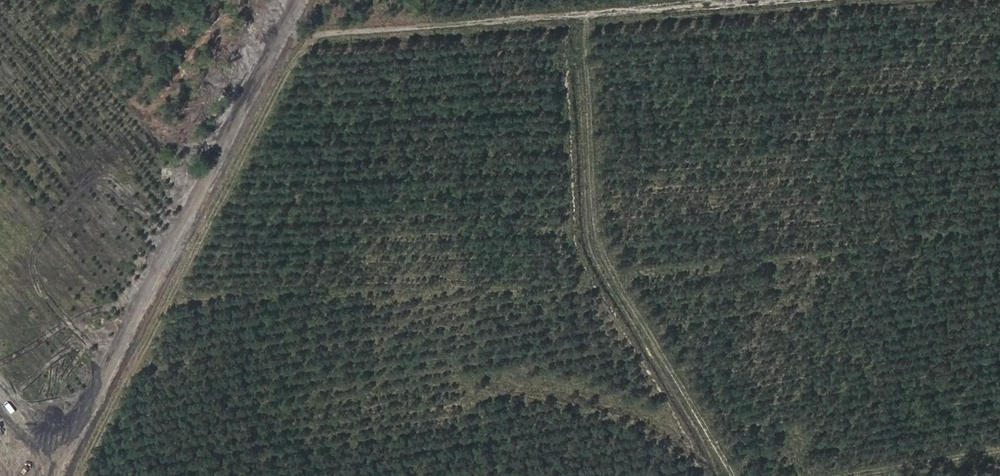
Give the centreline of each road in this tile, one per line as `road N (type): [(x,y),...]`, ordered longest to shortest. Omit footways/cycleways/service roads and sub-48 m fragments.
road 1 (track): [(578,15),(585,237),(732,475)]
road 2 (track): [(774,0),(278,37)]
road 3 (track): [(67,454),(278,37)]

